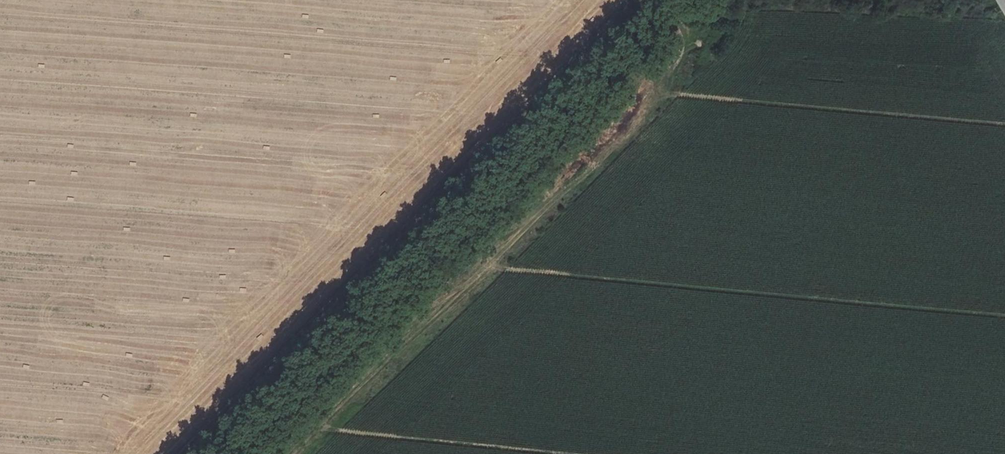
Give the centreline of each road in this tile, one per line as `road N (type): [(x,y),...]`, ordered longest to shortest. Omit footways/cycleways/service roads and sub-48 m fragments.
road 1 (track): [(236,453),(677,0)]

